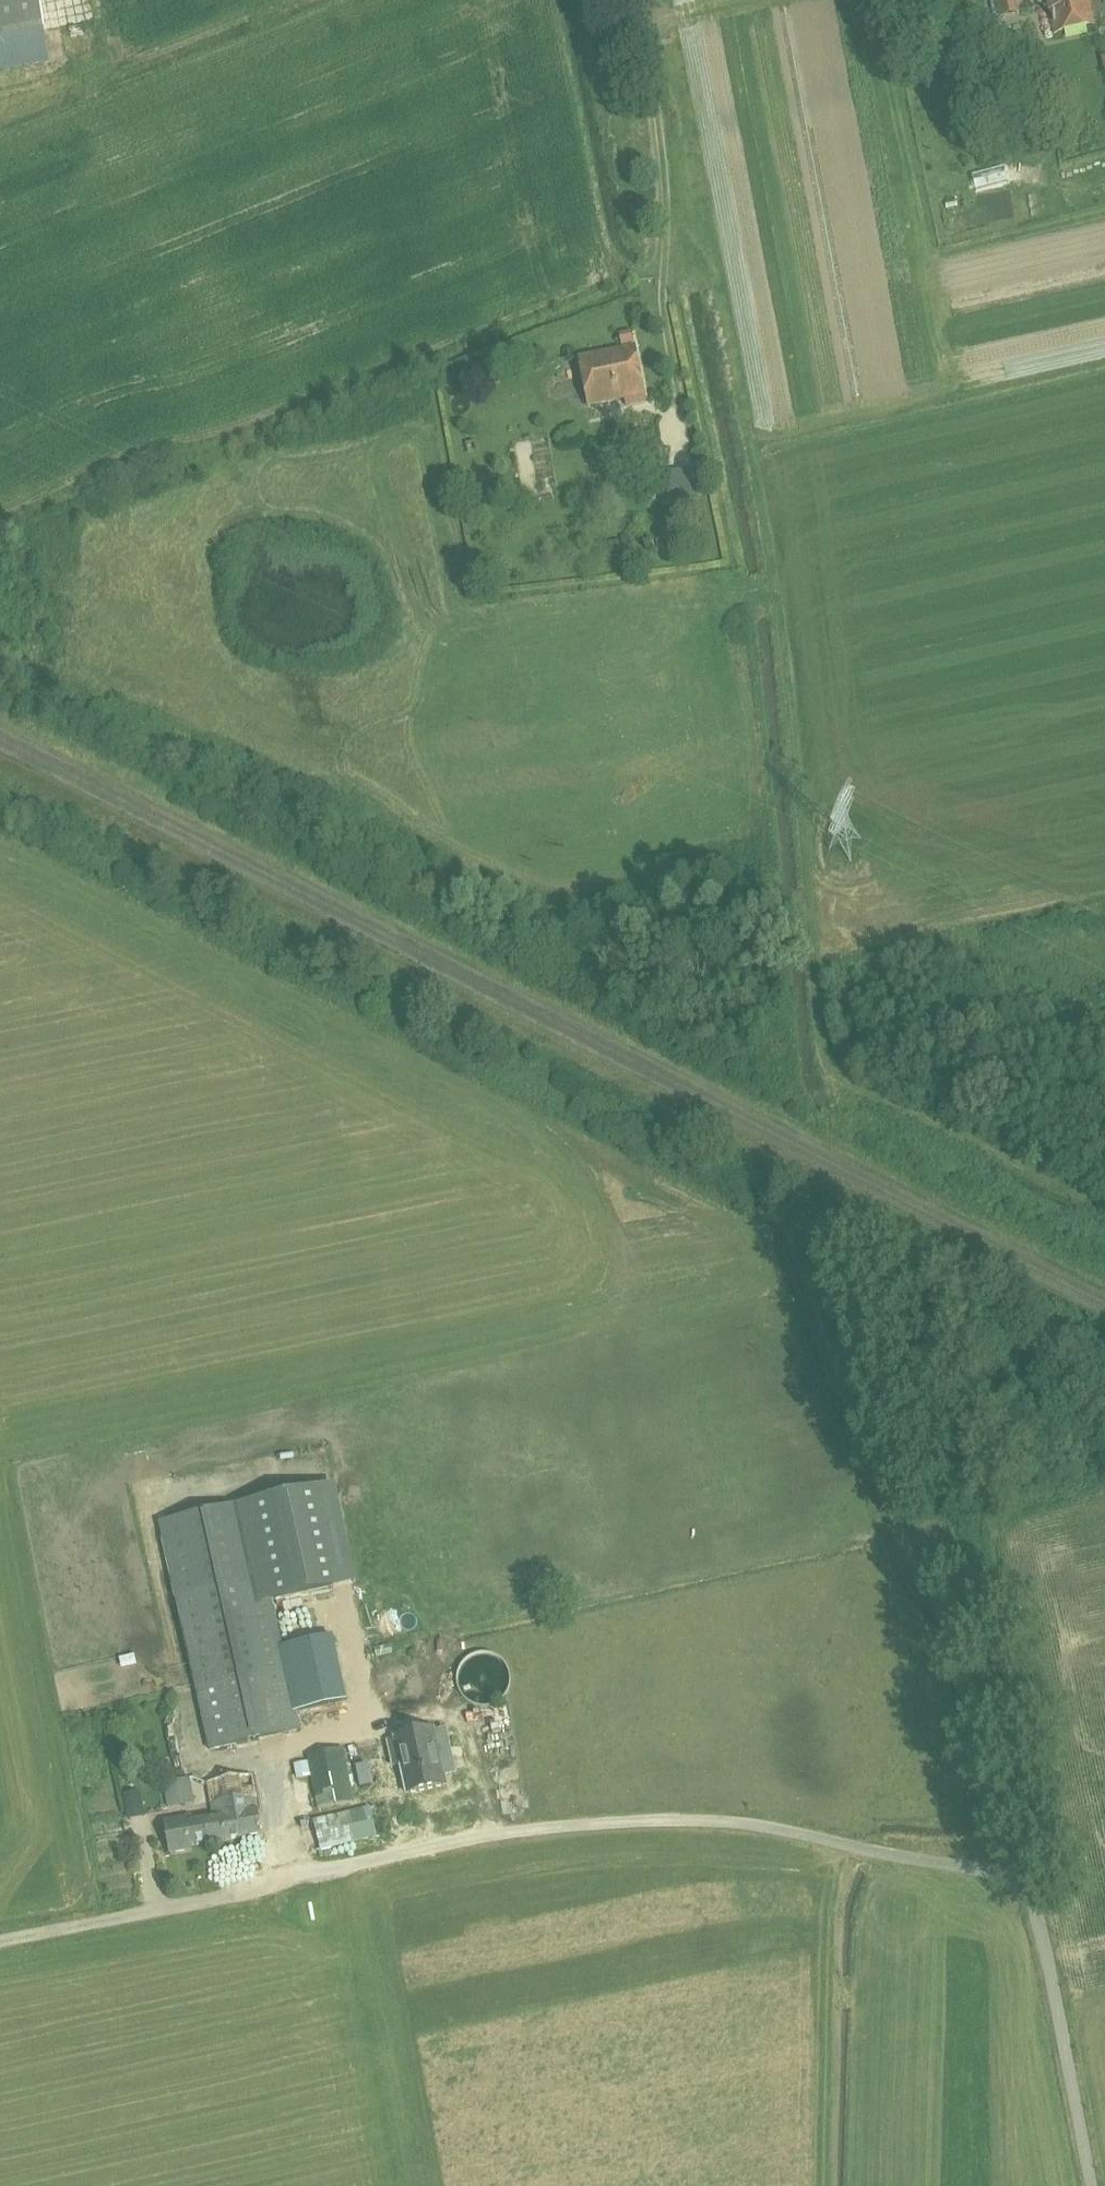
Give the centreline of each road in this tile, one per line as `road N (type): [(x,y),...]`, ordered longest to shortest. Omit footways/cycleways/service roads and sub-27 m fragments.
road 1 (unclassified): [(155,1908),(469,1839),(649,1821),(785,1832),(992,1874),(1031,1897),(1092,2185)]

